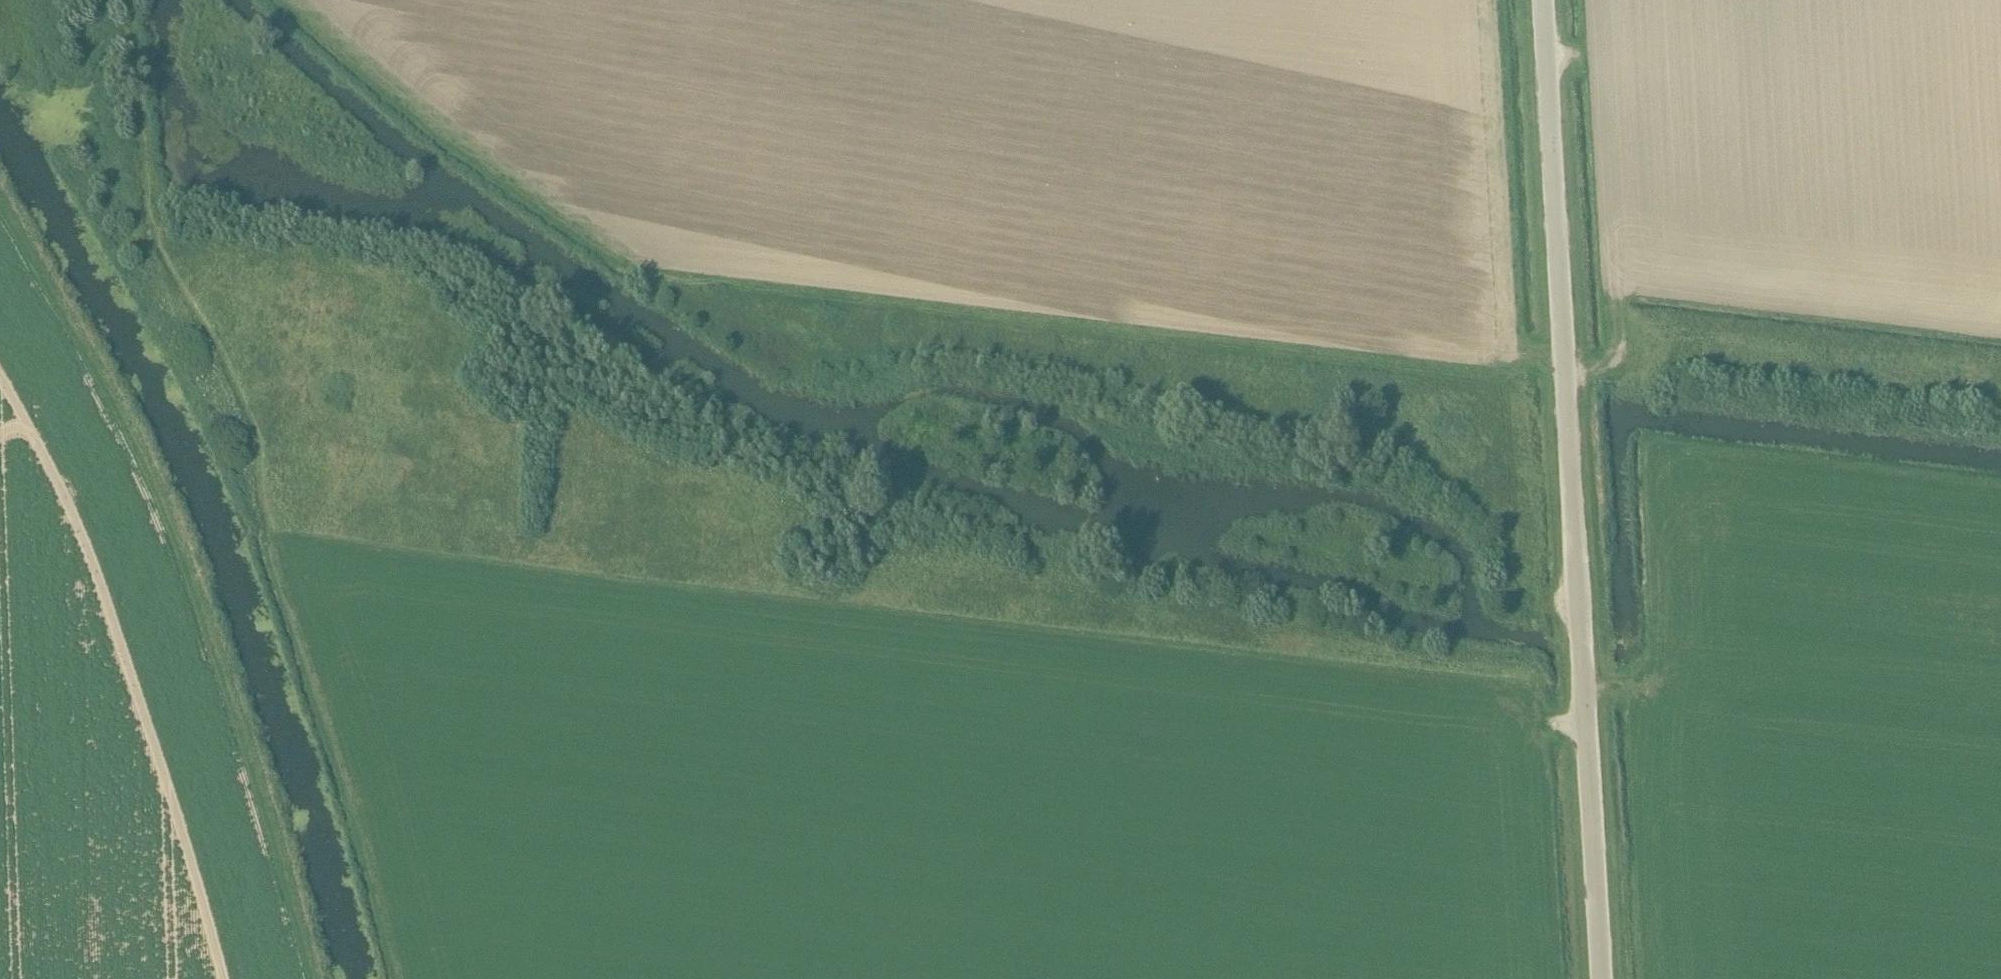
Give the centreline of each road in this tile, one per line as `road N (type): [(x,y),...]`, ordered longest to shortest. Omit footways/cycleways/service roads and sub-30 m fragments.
road 1 (unclassified): [(1542,0),(1601,978)]

